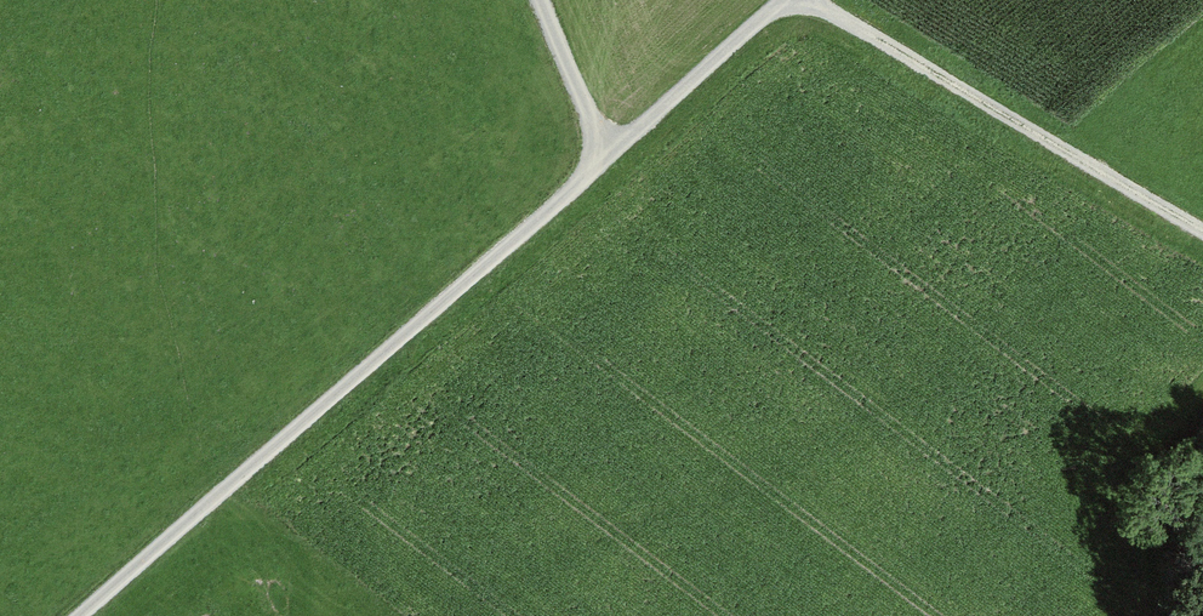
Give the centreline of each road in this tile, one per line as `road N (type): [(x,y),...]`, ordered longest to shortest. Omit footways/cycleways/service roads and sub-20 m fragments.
road 1 (track): [(90,615),(800,0)]
road 2 (track): [(1202,227),(820,0)]
road 3 (track): [(608,167),(544,0)]

